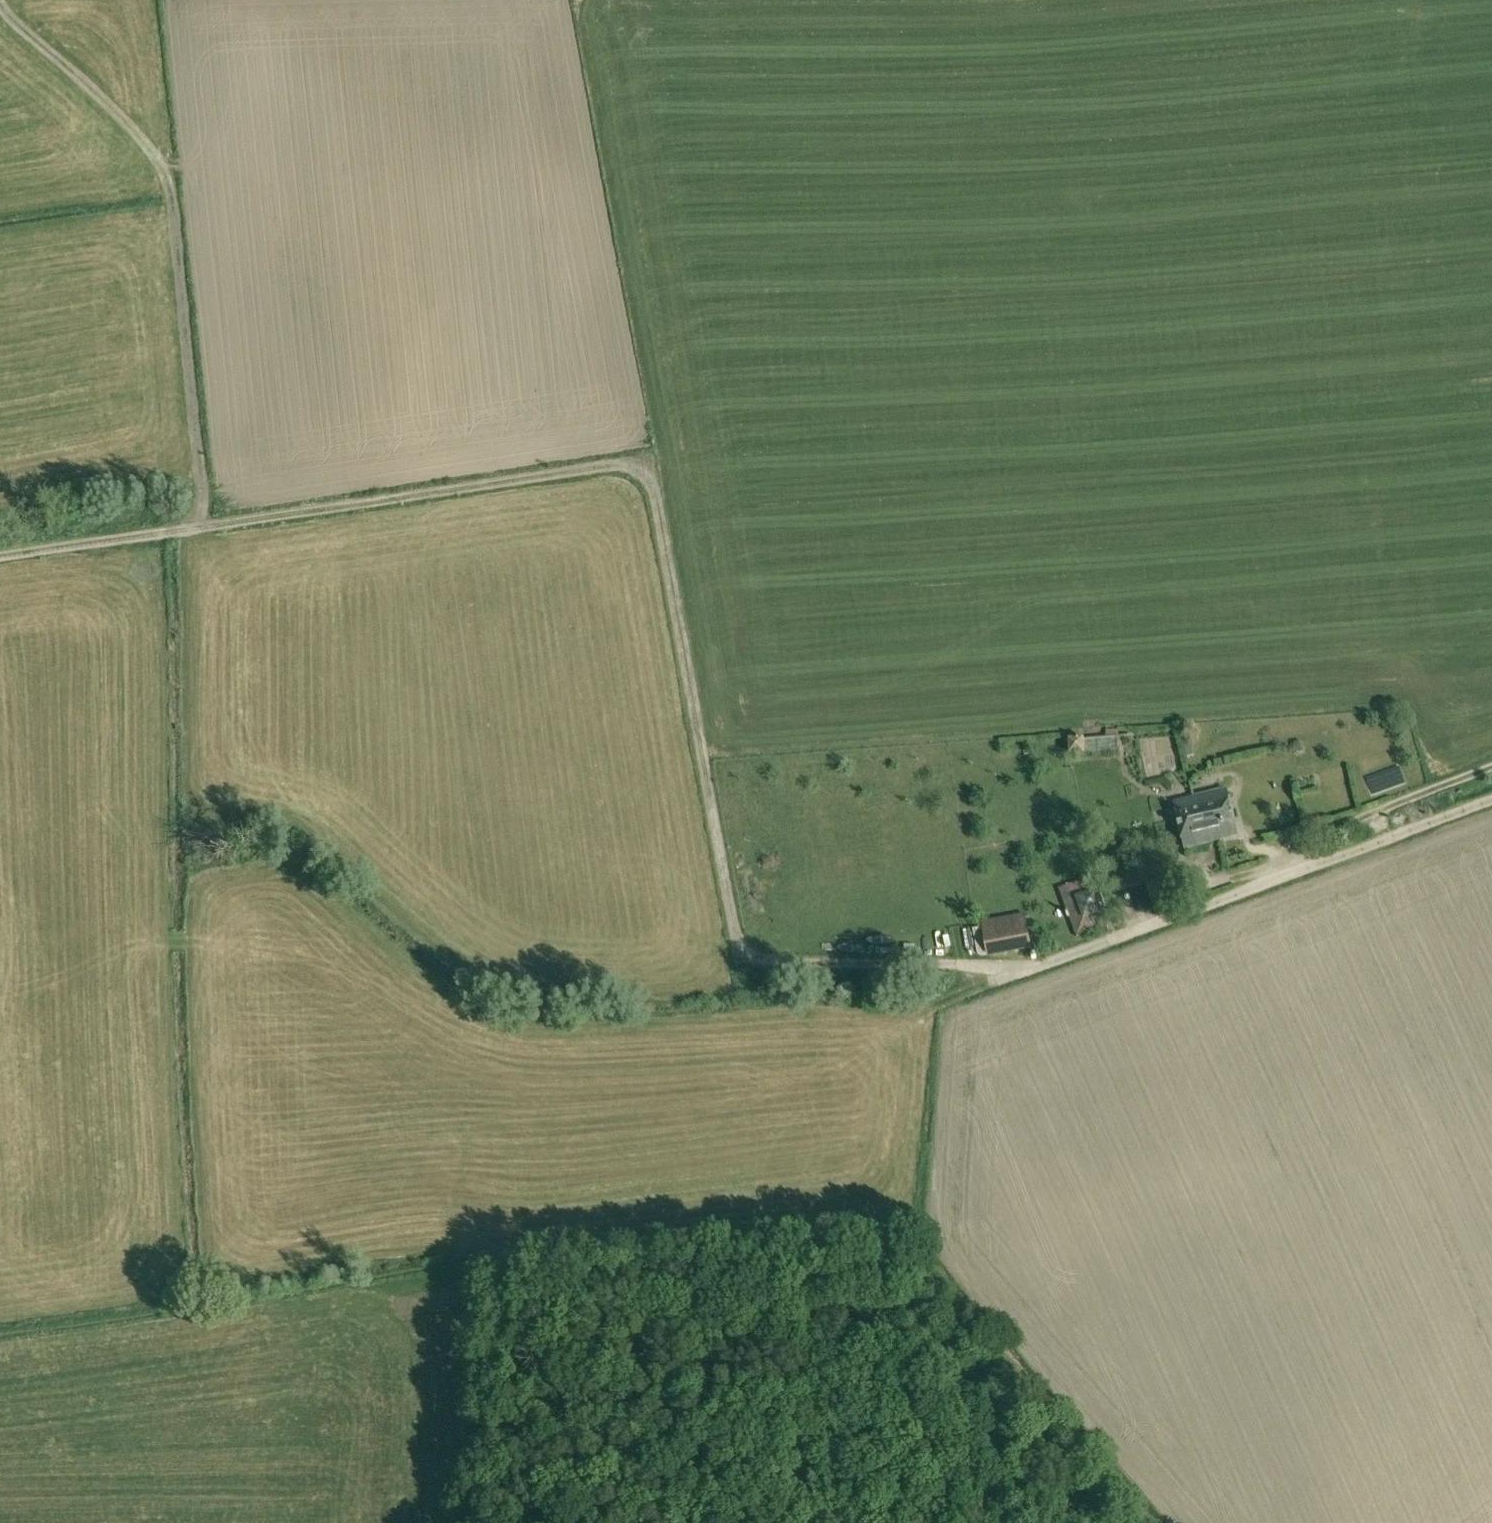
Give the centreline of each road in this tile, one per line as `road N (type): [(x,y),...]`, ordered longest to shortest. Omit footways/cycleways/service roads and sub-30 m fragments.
road 1 (track): [(196,528),(203,489),(174,201),(162,163),(128,120),(0,3)]
road 2 (track): [(1491,768),(1355,821),(1304,868)]

